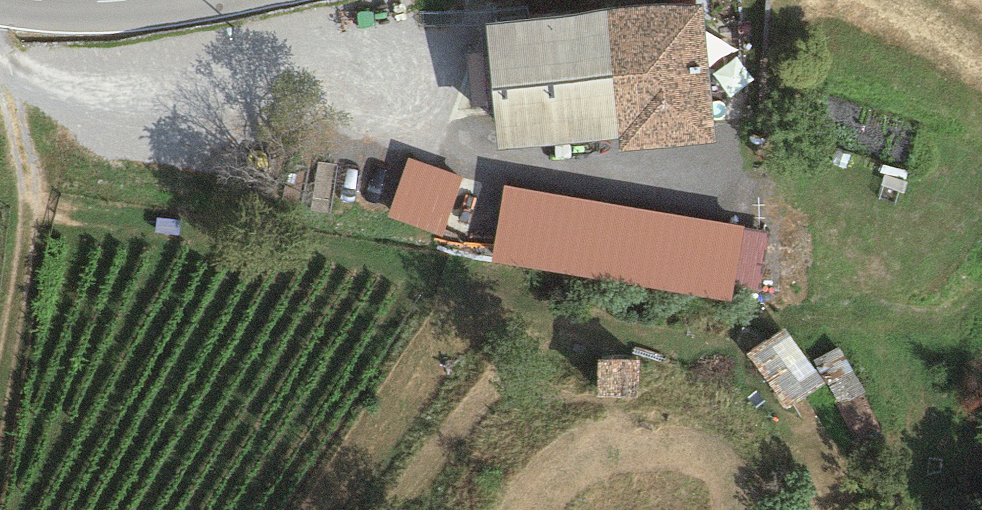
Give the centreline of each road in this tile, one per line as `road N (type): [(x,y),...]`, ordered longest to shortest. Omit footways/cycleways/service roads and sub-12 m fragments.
road 1 (track): [(0,343),(42,3)]

